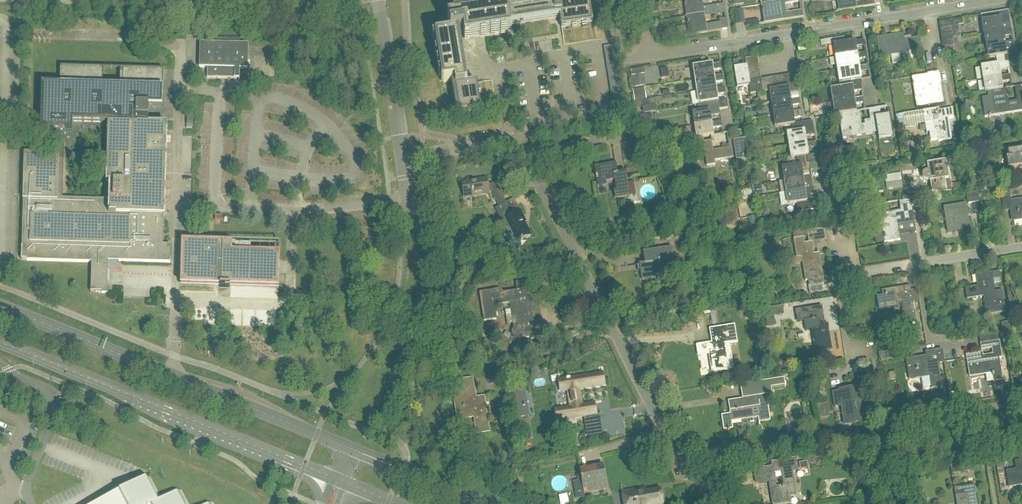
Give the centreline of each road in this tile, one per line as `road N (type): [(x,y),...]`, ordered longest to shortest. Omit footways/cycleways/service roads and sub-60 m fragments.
road 1 (unclassified): [(718,503),(668,439),(512,143),(404,157)]
road 2 (residential): [(623,62),(1001,0)]
road 3 (secondary): [(351,449),(0,307)]
road 4 (secondary): [(0,343),(333,479)]
road 5 (residential): [(837,278),(1021,247)]
road 6 (unclassified): [(0,363),(53,403),(26,478),(28,503)]
road 7 (unclassified): [(404,157),(379,0)]
road 8 (secondary): [(485,503),(351,449)]

